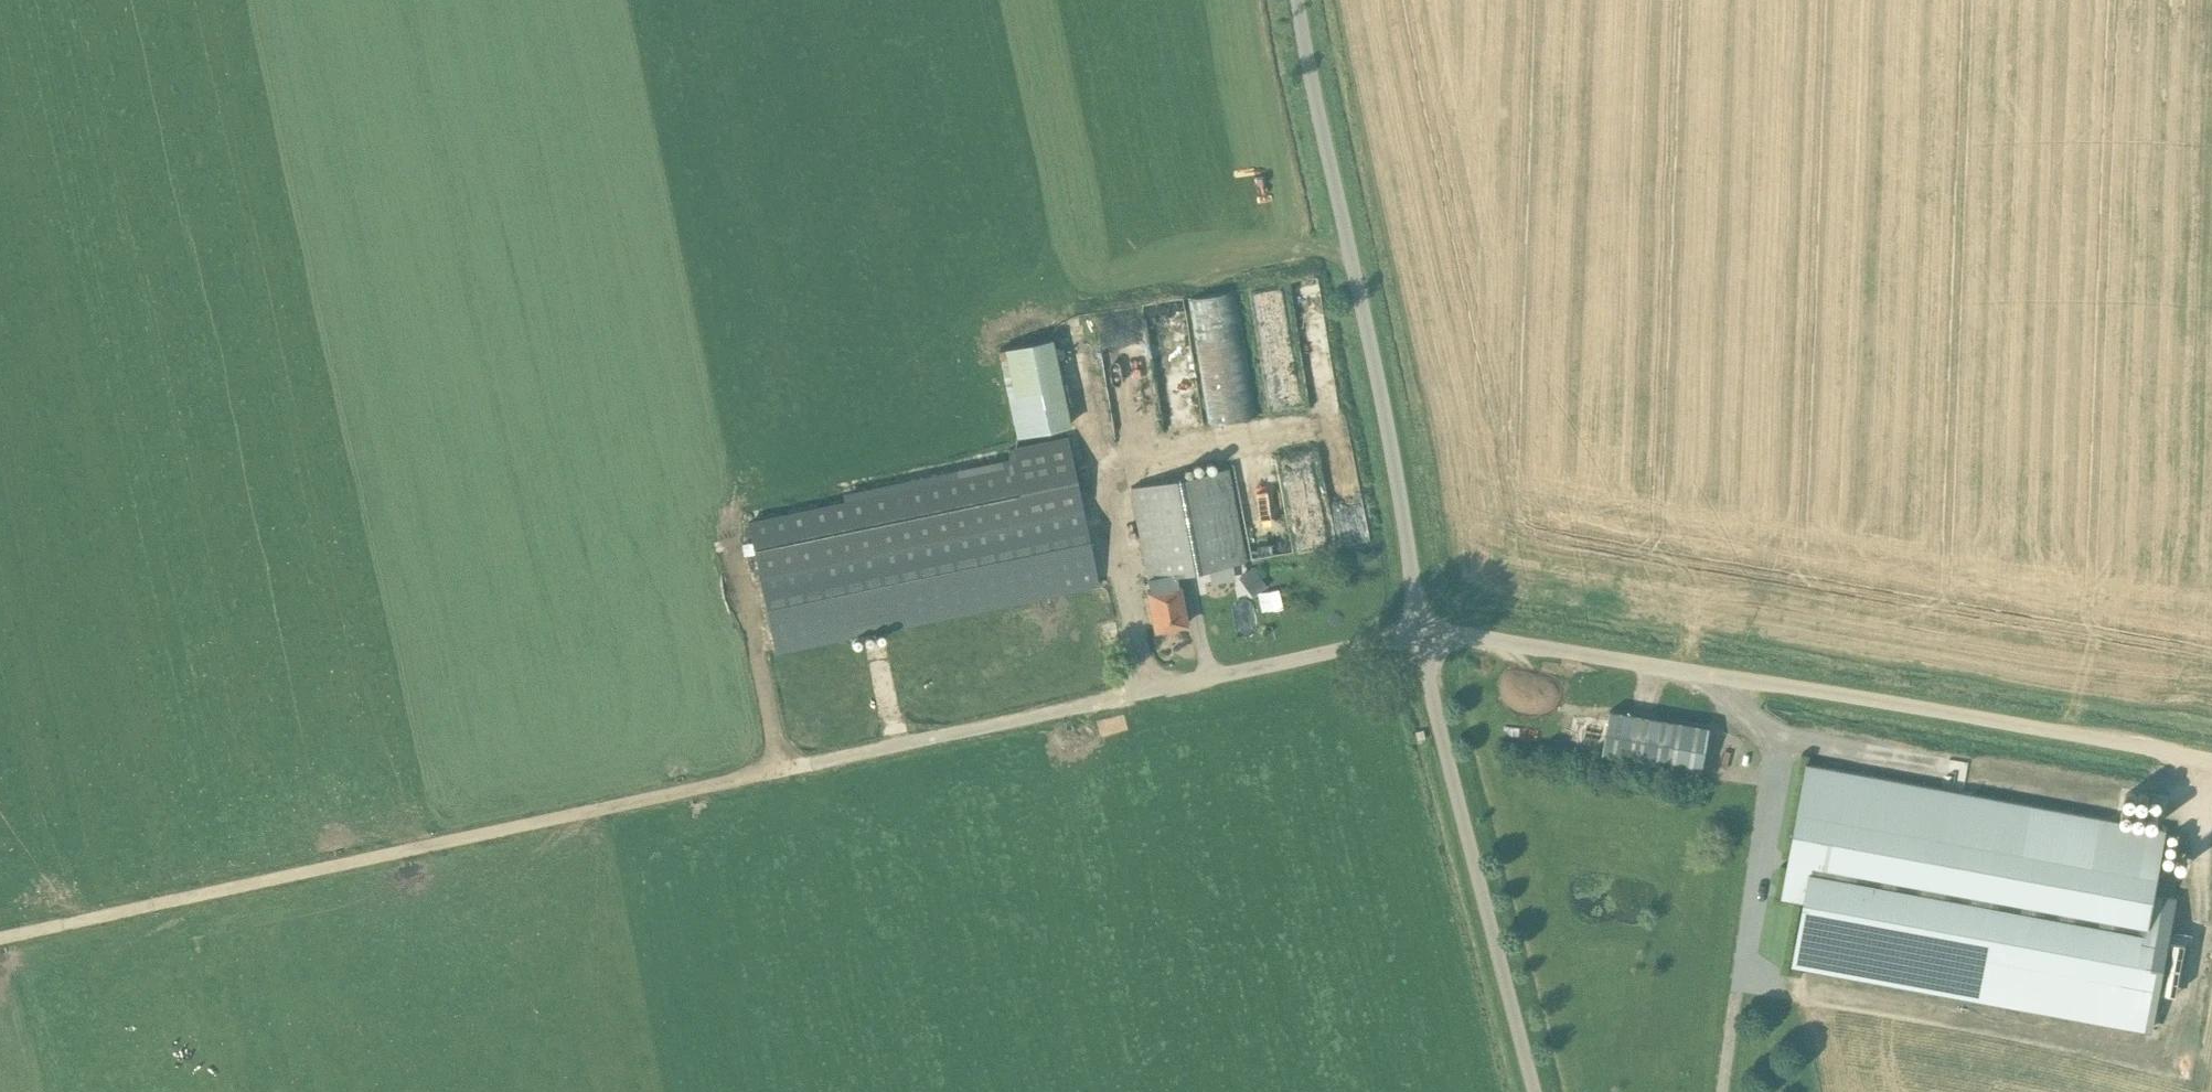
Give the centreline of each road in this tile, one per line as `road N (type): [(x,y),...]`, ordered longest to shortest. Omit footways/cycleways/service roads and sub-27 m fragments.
road 1 (unclassified): [(0,931),(1414,626)]
road 2 (unclassified): [(1414,626),(1408,528),(1306,0)]
road 3 (unclassified): [(1529,1091),(1414,665),(1414,626)]
road 4 (unclassified): [(1414,626),(1824,689)]
road 5 (track): [(2211,762),(1824,689)]

